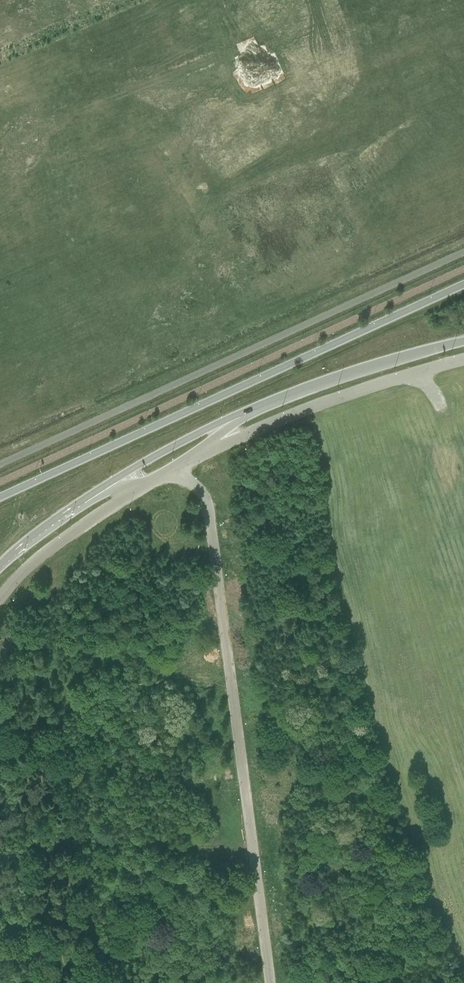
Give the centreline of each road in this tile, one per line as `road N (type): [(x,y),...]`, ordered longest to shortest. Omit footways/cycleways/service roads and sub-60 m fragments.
road 1 (unclassified): [(172,472),(207,507),(270,982)]
road 2 (secondary): [(463,287),(0,499)]
road 3 (unclassified): [(172,472),(359,391),(463,360)]
road 4 (unclassified): [(0,600),(42,556),(172,472)]
road 5 (secondary): [(265,405),(463,342)]
road 6 (secondary): [(99,493),(265,405)]
road 7 (secondary): [(0,568),(99,493)]

